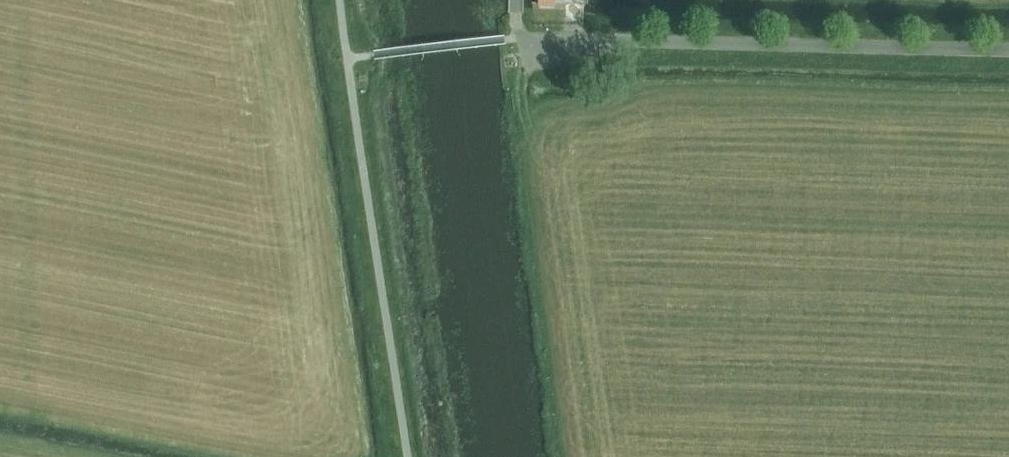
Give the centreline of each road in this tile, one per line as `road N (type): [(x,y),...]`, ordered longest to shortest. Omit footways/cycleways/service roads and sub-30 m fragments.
road 1 (unclassified): [(519,39),(1008,49)]

